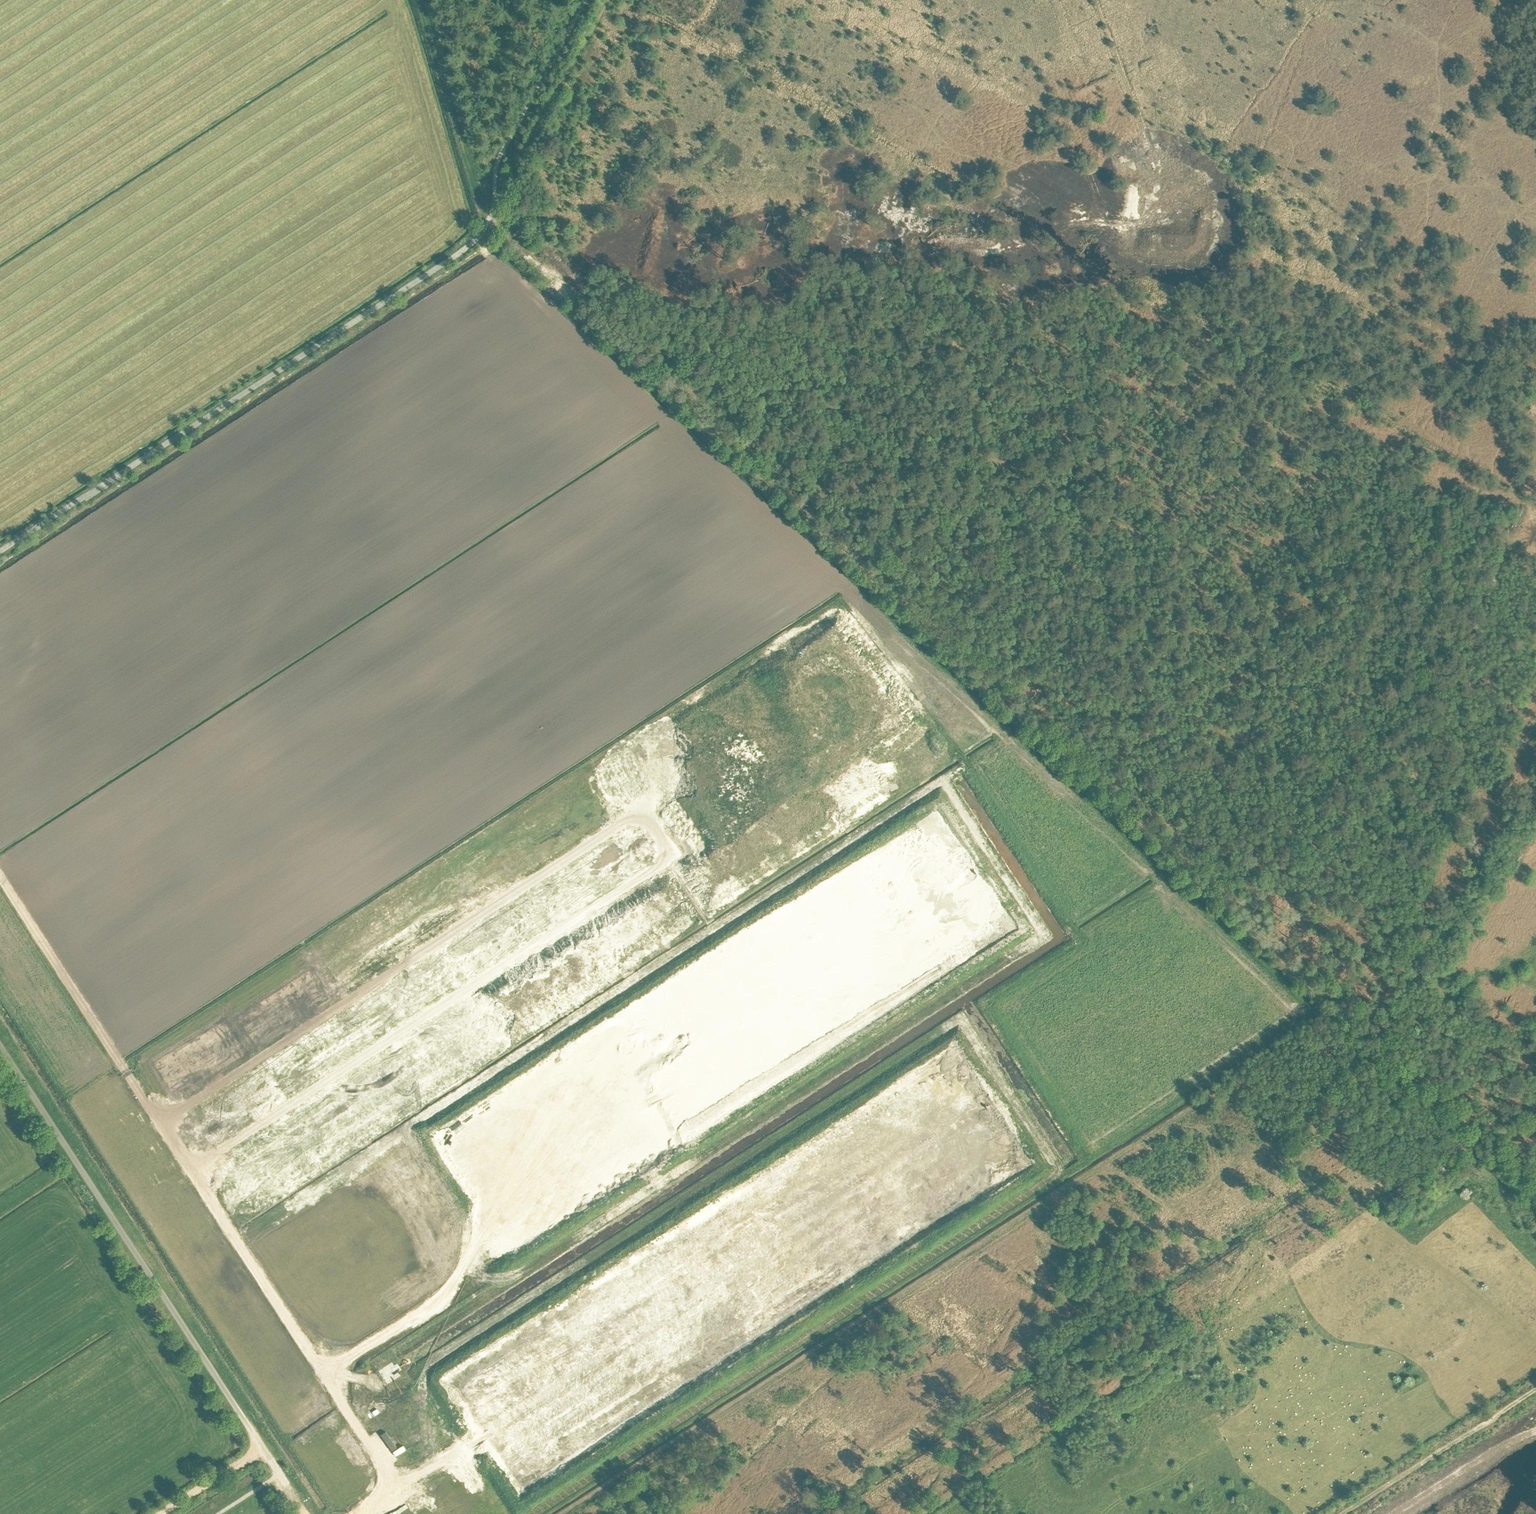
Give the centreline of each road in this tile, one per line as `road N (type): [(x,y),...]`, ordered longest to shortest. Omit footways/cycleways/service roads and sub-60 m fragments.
road 1 (track): [(115,1055),(841,583)]
road 2 (unclassified): [(306,1513),(0,1046)]
road 3 (track): [(321,1375),(439,1299),(464,1261),(485,1205)]
road 4 (track): [(609,0),(492,215)]
road 5 (track): [(1535,1388),(1343,1513)]
road 6 (track): [(263,1448),(161,1513)]

